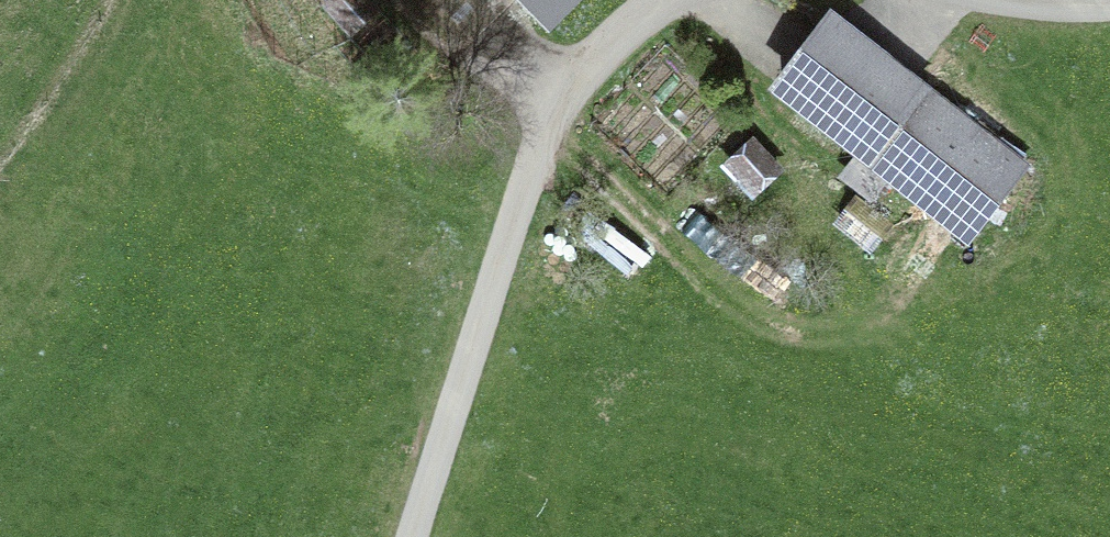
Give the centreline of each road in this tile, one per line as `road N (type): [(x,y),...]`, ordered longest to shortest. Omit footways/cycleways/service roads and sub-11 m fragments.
road 1 (track): [(667,0),(610,43),(562,101),(505,248),(411,536)]
road 2 (track): [(562,101),(463,49),(404,0)]

